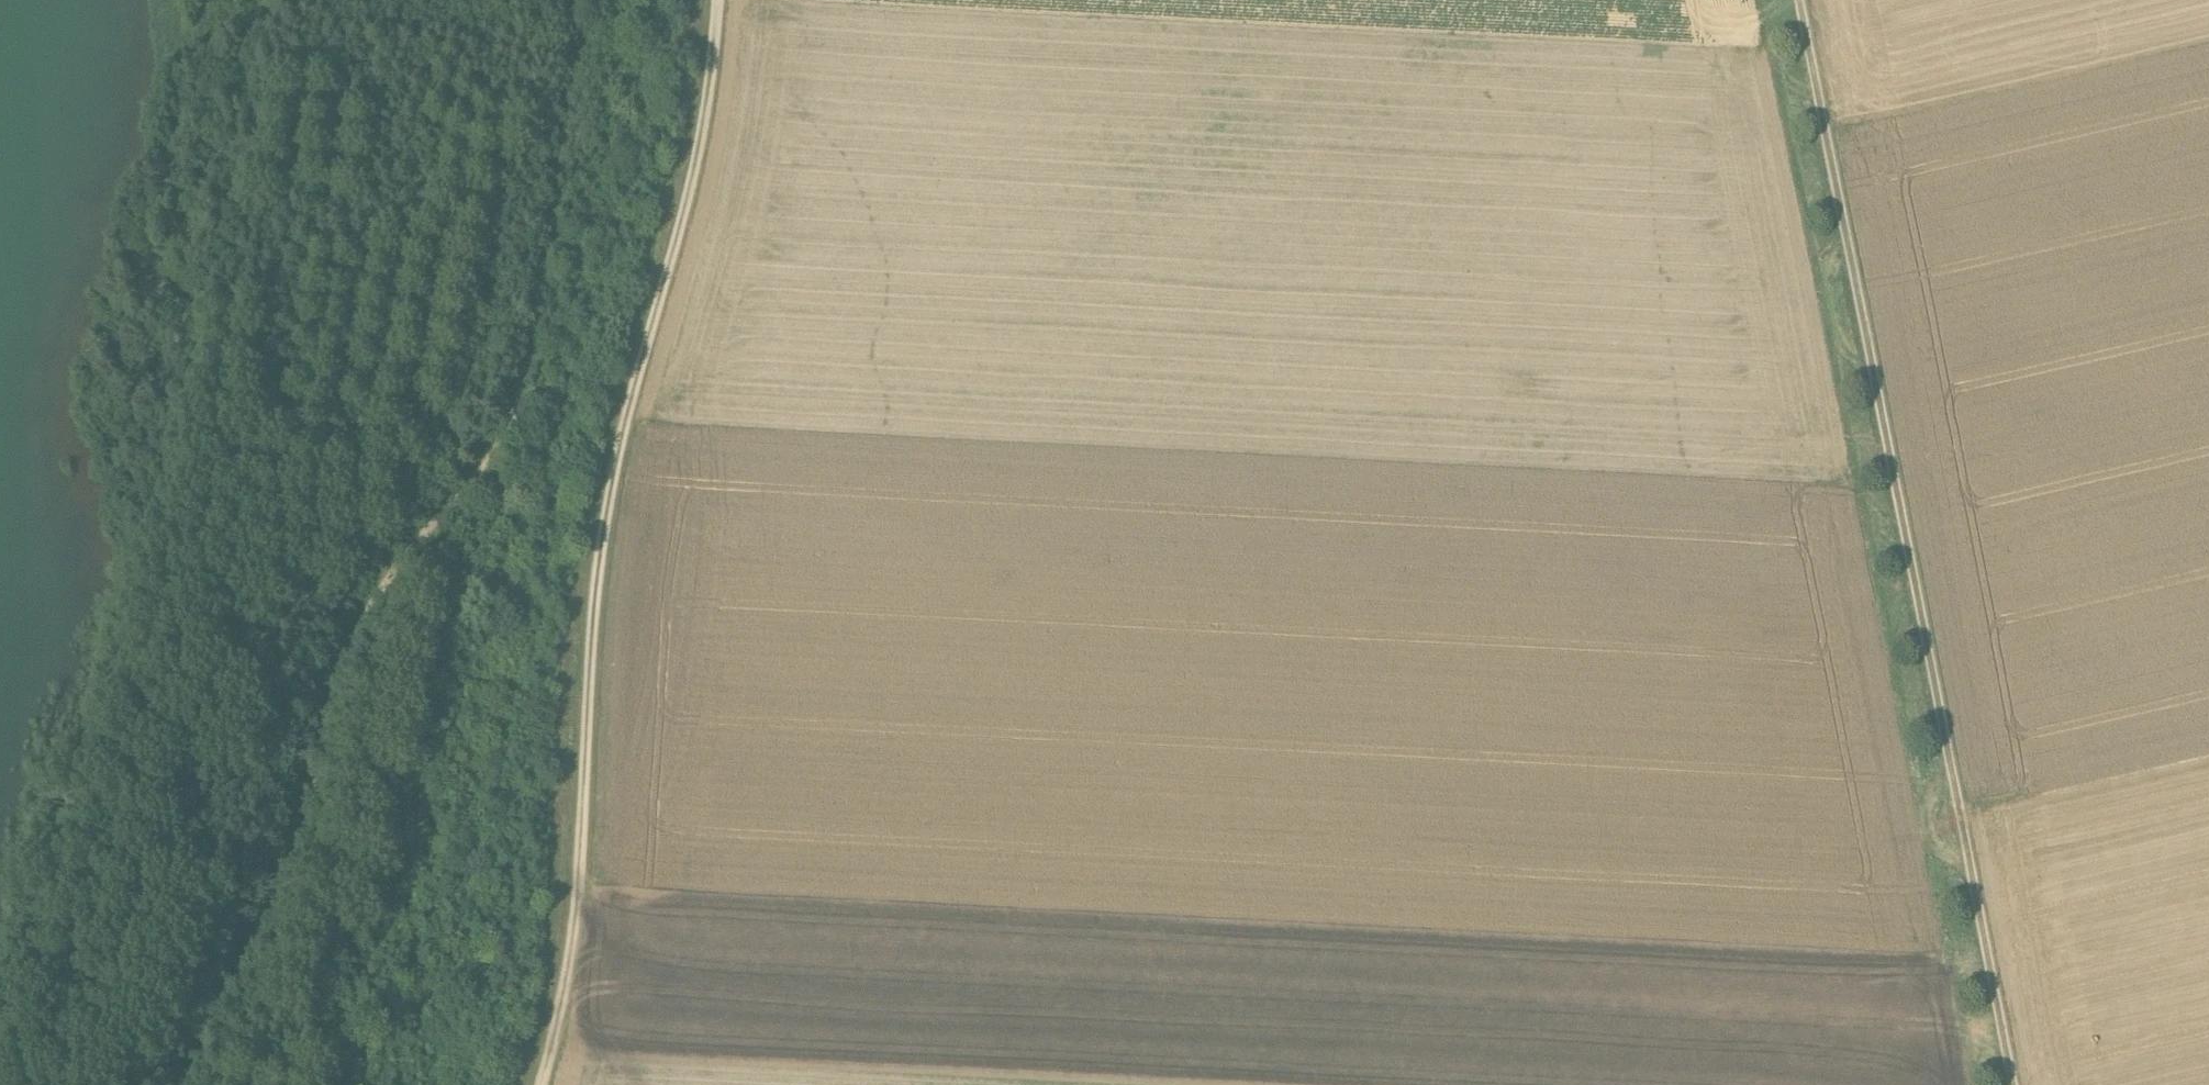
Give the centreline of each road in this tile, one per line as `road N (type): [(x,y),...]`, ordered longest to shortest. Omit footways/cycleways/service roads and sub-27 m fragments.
road 1 (track): [(577,0),(517,416),(441,527),(370,583),(345,633),(295,841),(183,1084)]
road 2 (track): [(2012,1084),(1800,0)]
road 3 (track): [(545,1084),(579,931),(608,532),(701,162),(718,0)]

